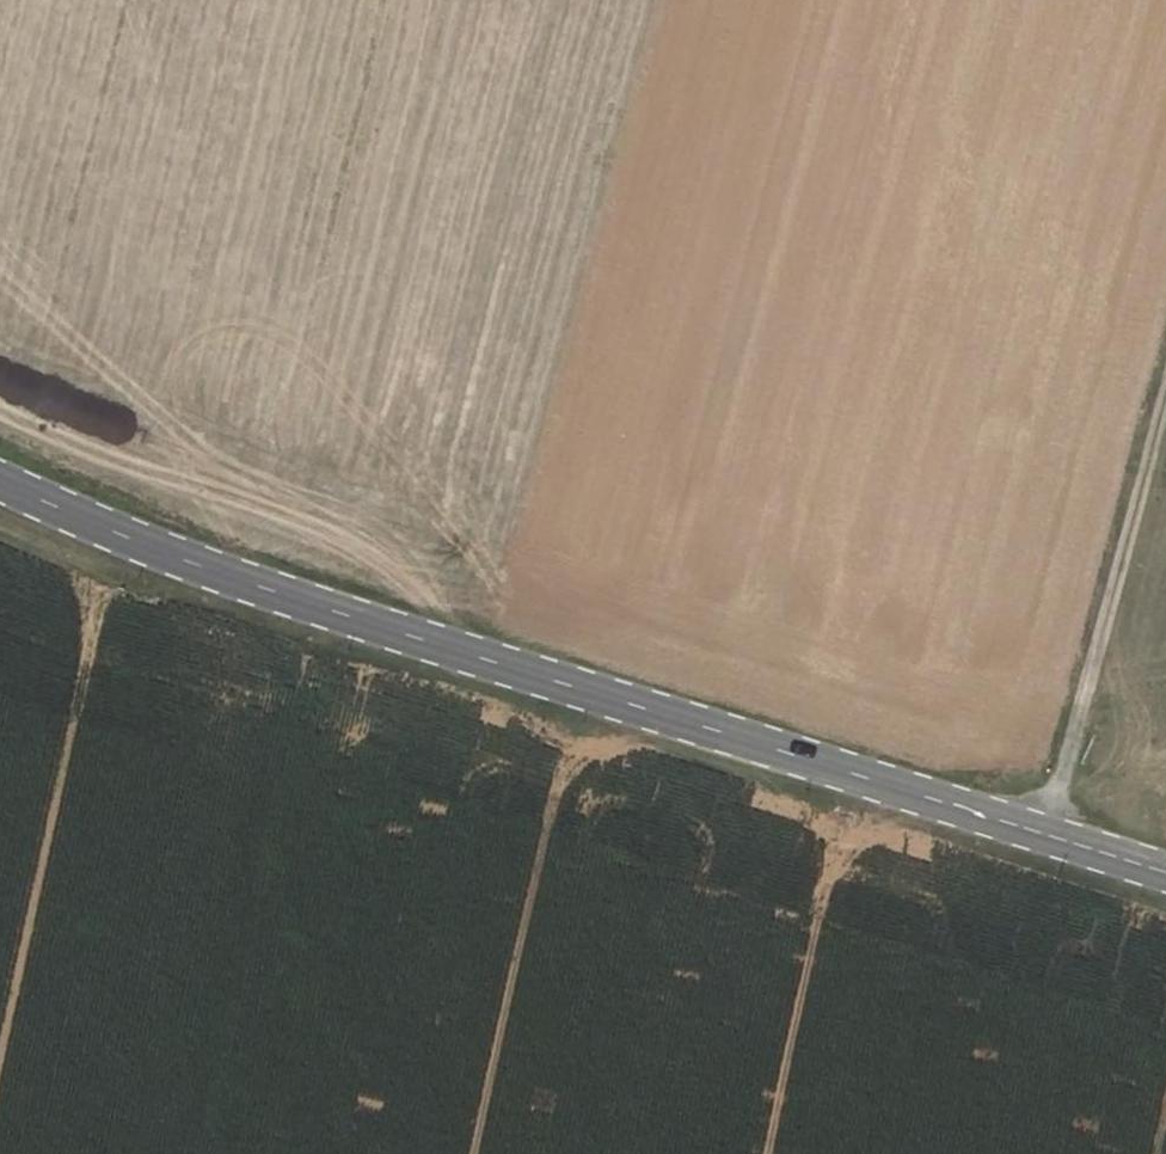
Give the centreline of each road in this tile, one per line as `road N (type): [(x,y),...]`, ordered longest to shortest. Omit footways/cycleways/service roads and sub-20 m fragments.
road 1 (secondary): [(1165,873),(180,574),(0,488)]
road 2 (track): [(1047,835),(1165,391)]

